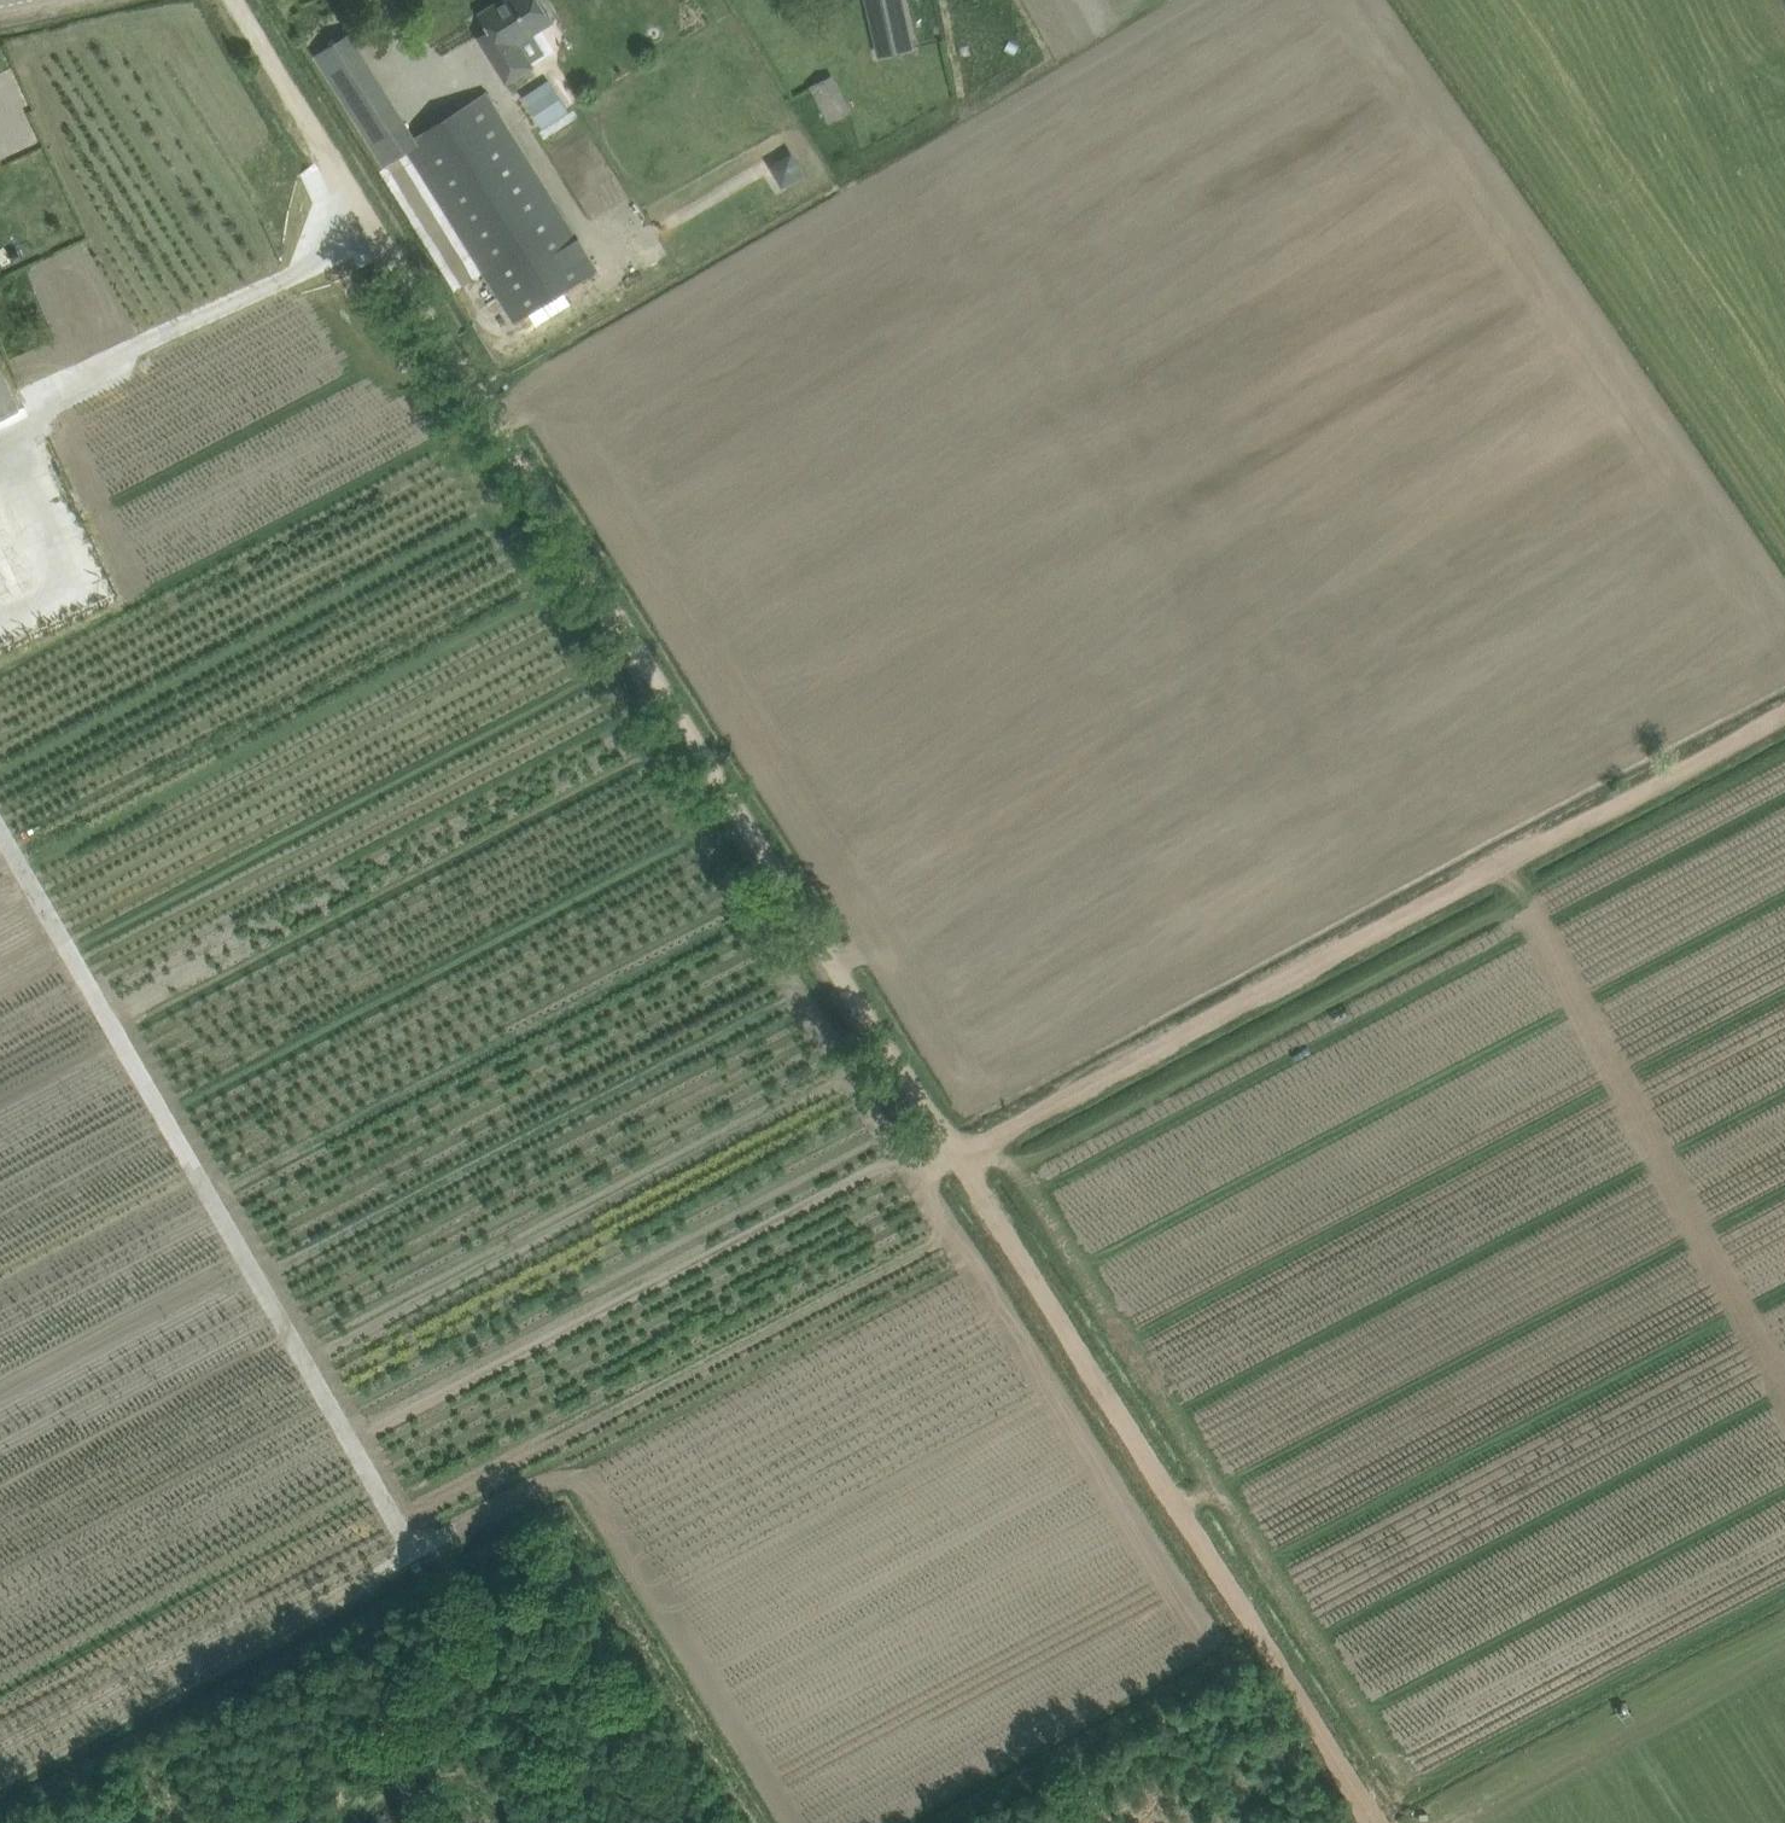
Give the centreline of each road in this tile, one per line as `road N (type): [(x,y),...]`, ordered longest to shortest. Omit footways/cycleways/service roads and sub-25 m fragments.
road 1 (track): [(957,1156),(235,0)]
road 2 (track): [(1784,711),(957,1156)]
road 3 (track): [(1373,1822),(957,1156)]

